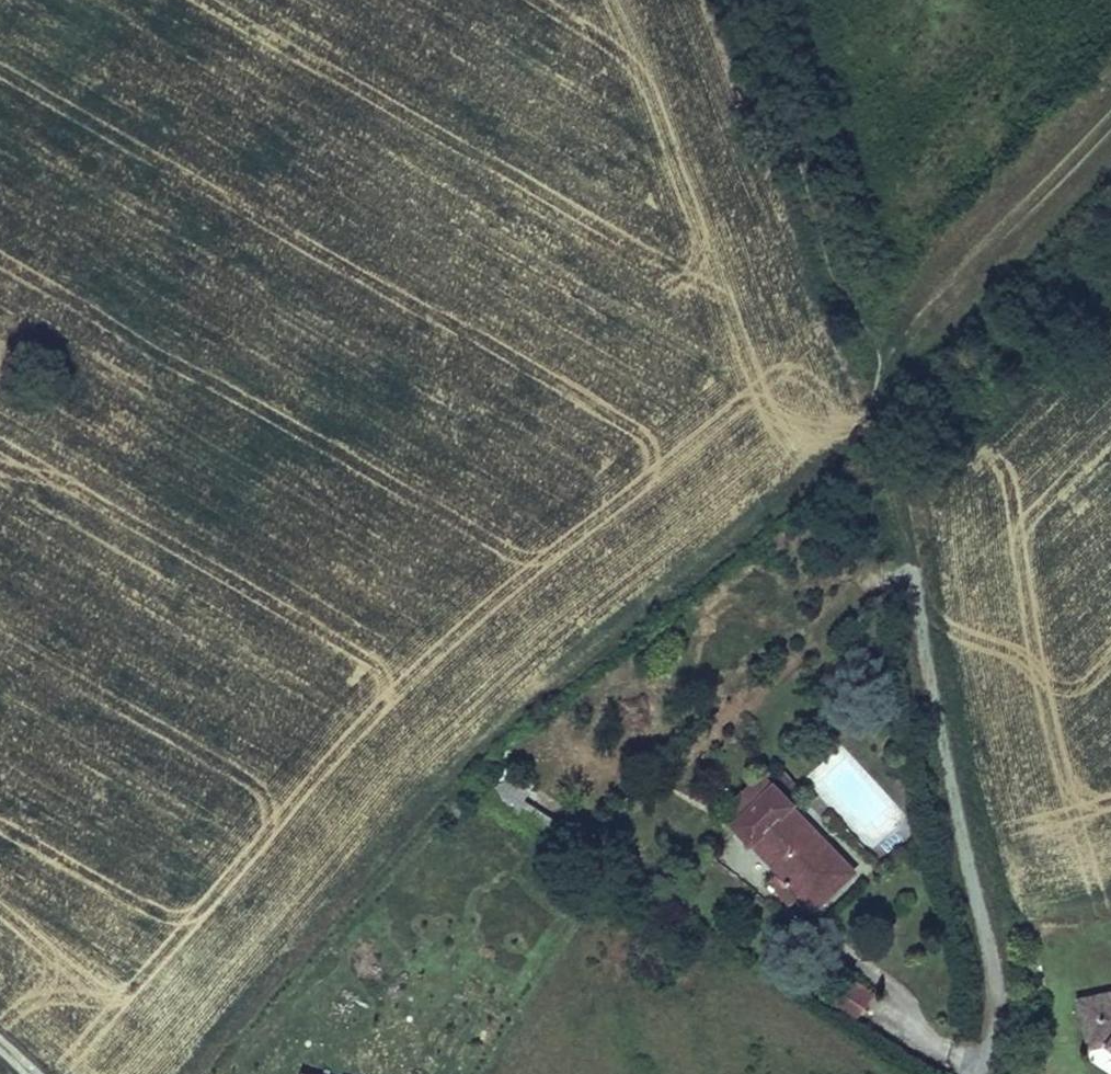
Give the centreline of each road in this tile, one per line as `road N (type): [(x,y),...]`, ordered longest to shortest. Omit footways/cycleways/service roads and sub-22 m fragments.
road 1 (track): [(735,0),(880,380),(1000,1050)]

